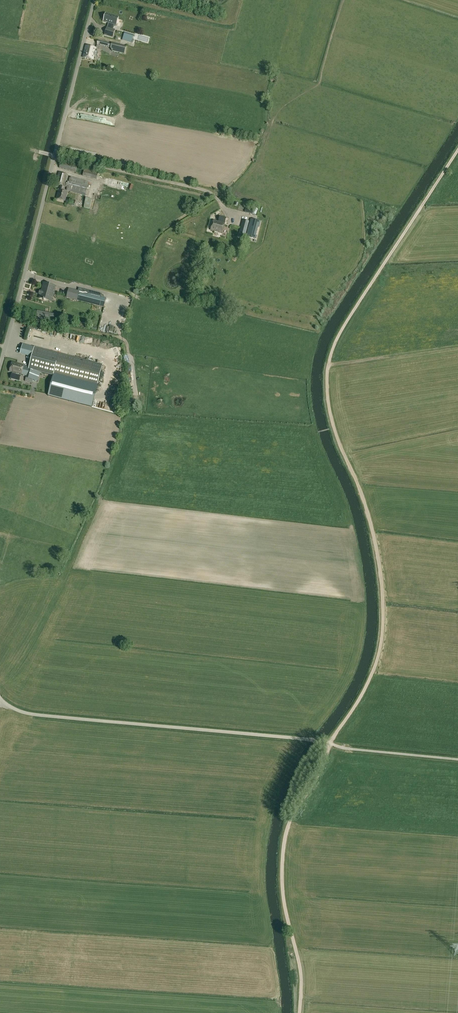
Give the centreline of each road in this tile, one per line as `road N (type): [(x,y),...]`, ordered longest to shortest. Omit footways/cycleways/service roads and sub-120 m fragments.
road 1 (track): [(457,151),(338,337),(327,369),(333,429),(372,531),(381,642),(284,841),(283,891),(300,966),(300,1012)]
road 2 (unclassified): [(0,367),(93,0)]
road 3 (unclassified): [(0,701),(35,715),(351,749)]

